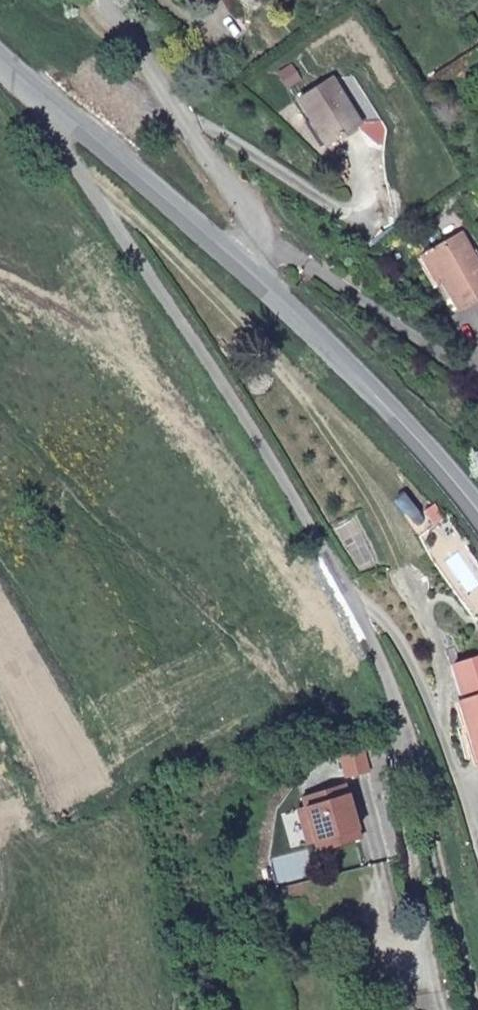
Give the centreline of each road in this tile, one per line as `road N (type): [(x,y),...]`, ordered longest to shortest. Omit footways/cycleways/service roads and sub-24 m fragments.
road 1 (unclassified): [(59,113),(53,126),(65,156),(206,359),(361,615)]
road 2 (secondary): [(245,269),(399,419),(477,509)]
road 3 (residential): [(105,0),(256,218),(261,246),(245,269)]
road 4 (residential): [(361,615),(377,615),(409,660),(477,848)]
road 5 (secondary): [(59,113),(245,269)]
road 6 (unclassified): [(361,615),(416,757)]

